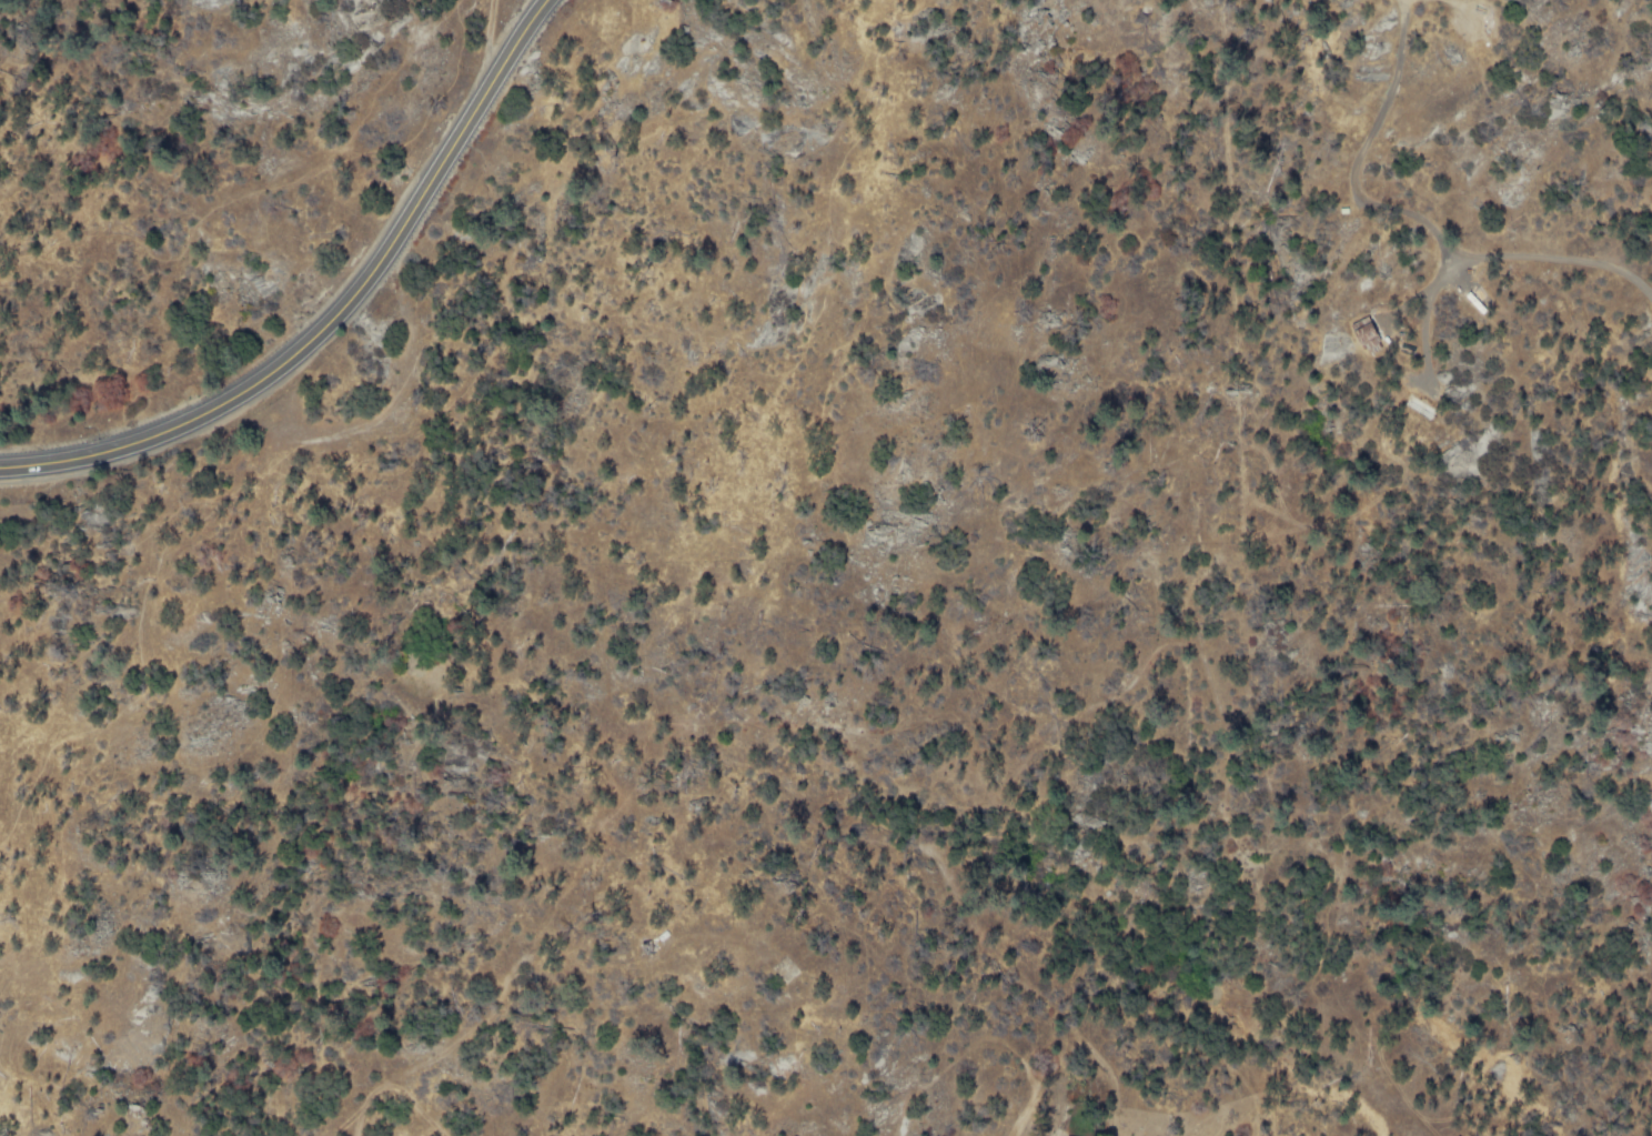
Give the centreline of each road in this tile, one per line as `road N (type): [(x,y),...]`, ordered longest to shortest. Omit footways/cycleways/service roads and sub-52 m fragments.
road 1 (tertiary): [(0,469),(93,458),(149,441),(238,400),(321,338),(380,268),(550,0)]

